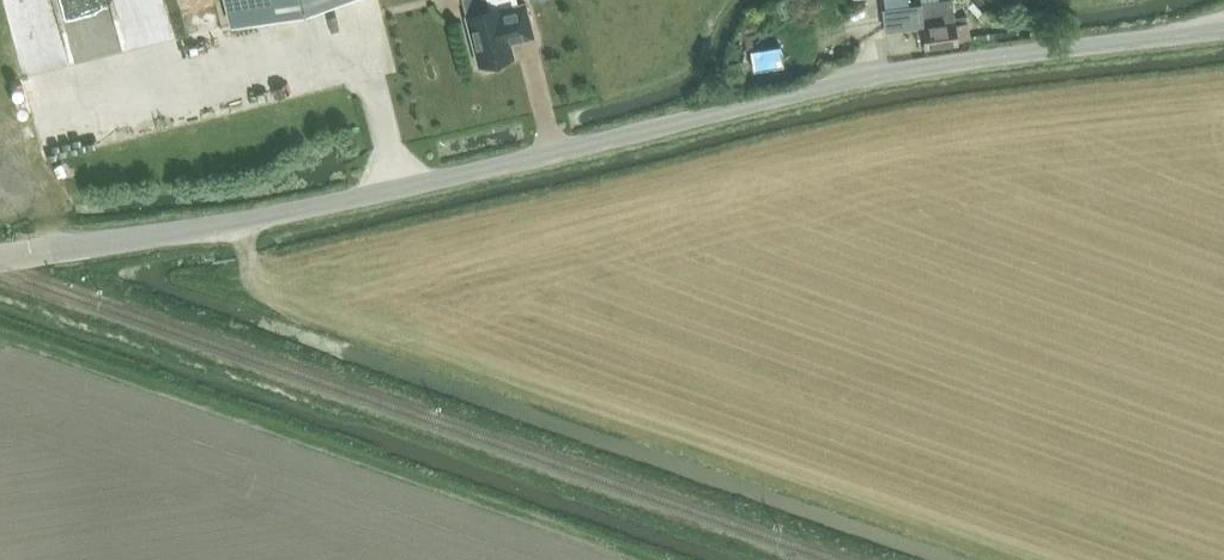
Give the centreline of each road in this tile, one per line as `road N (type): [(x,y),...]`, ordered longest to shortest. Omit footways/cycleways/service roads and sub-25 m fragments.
road 1 (tertiary): [(0,258),(439,182),(825,87),(1223,30)]

